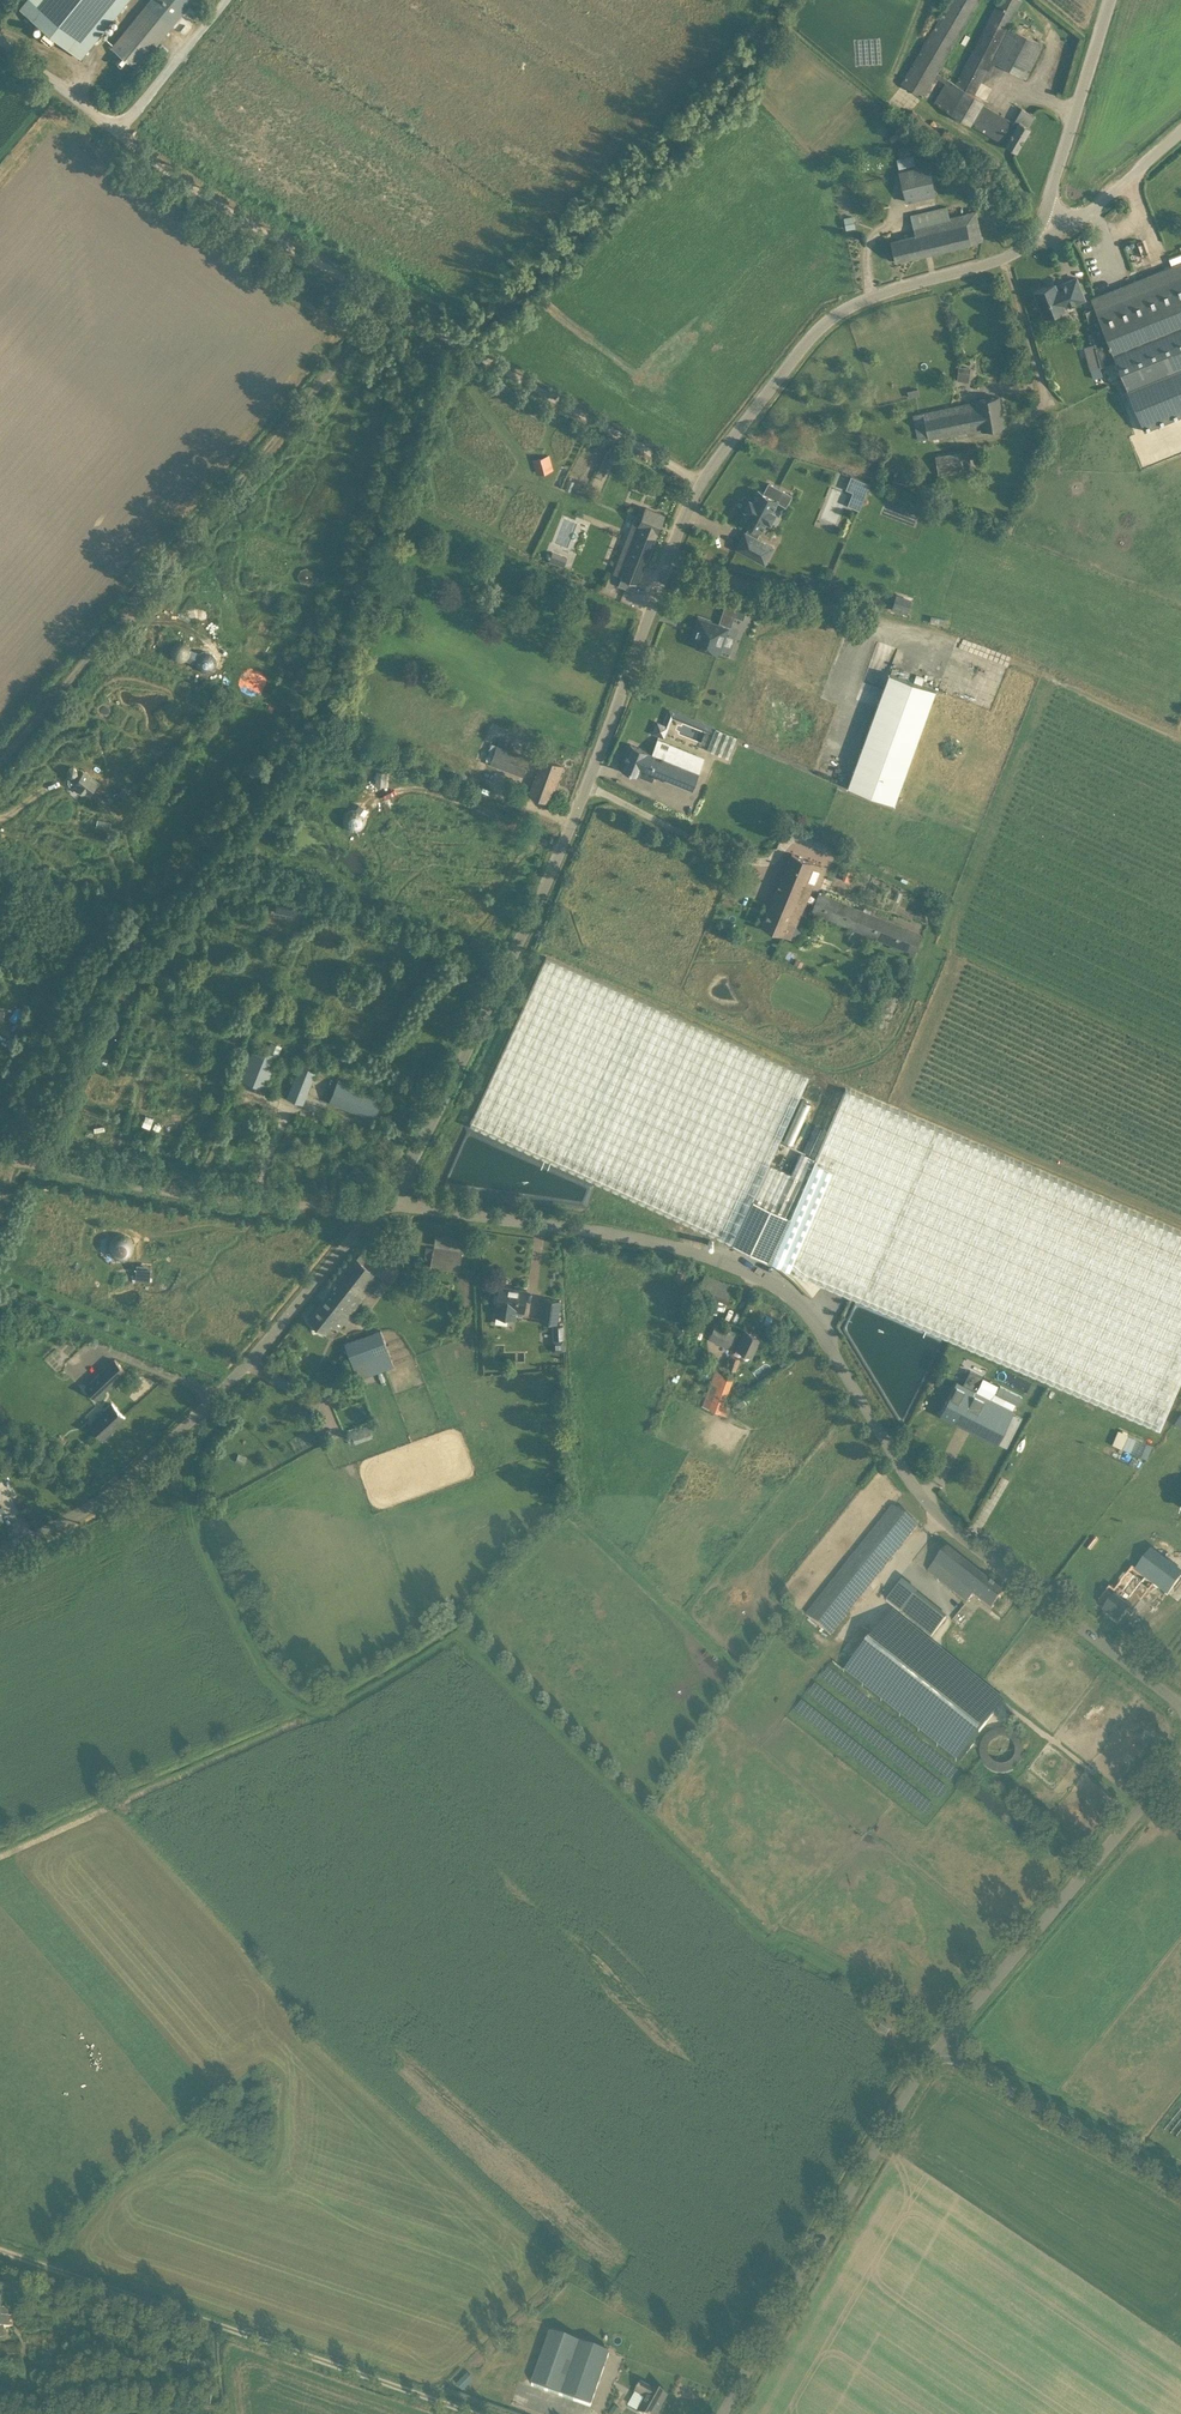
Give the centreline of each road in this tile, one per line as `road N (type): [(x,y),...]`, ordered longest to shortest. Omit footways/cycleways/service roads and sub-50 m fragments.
road 1 (unclassified): [(384,1201),(412,1161),(511,964),(580,807),(701,483),(812,336),(845,307),(1029,244),(1109,0)]
road 2 (unclassified): [(1180,1702),(935,1521),(818,1328),(766,1278),(663,1244),(384,1201)]
road 3 (track): [(391,303),(0,770)]
road 4 (track): [(1180,734),(965,641),(668,564)]
road 5 (unclassified): [(0,1553),(115,1490),(178,1437),(384,1201)]
road 6 (track): [(470,2413),(0,2252)]
road 7 (unclassified): [(713,2413),(939,2040)]
road 8 (unclassified): [(939,2040),(963,2001),(1180,1747)]
road 9 (track): [(372,1215),(0,1162)]
road 10 (track): [(0,1861),(310,1722)]
road 11 (track): [(391,303),(121,130)]
road 12 (track): [(701,483),(448,338)]
road 13 (unclassified): [(1180,2181),(939,2040)]
road 14 (track): [(1041,222),(1079,222),(1180,133)]
road 15 (track): [(227,0),(121,130)]
road 16 (track): [(121,130),(0,31)]

